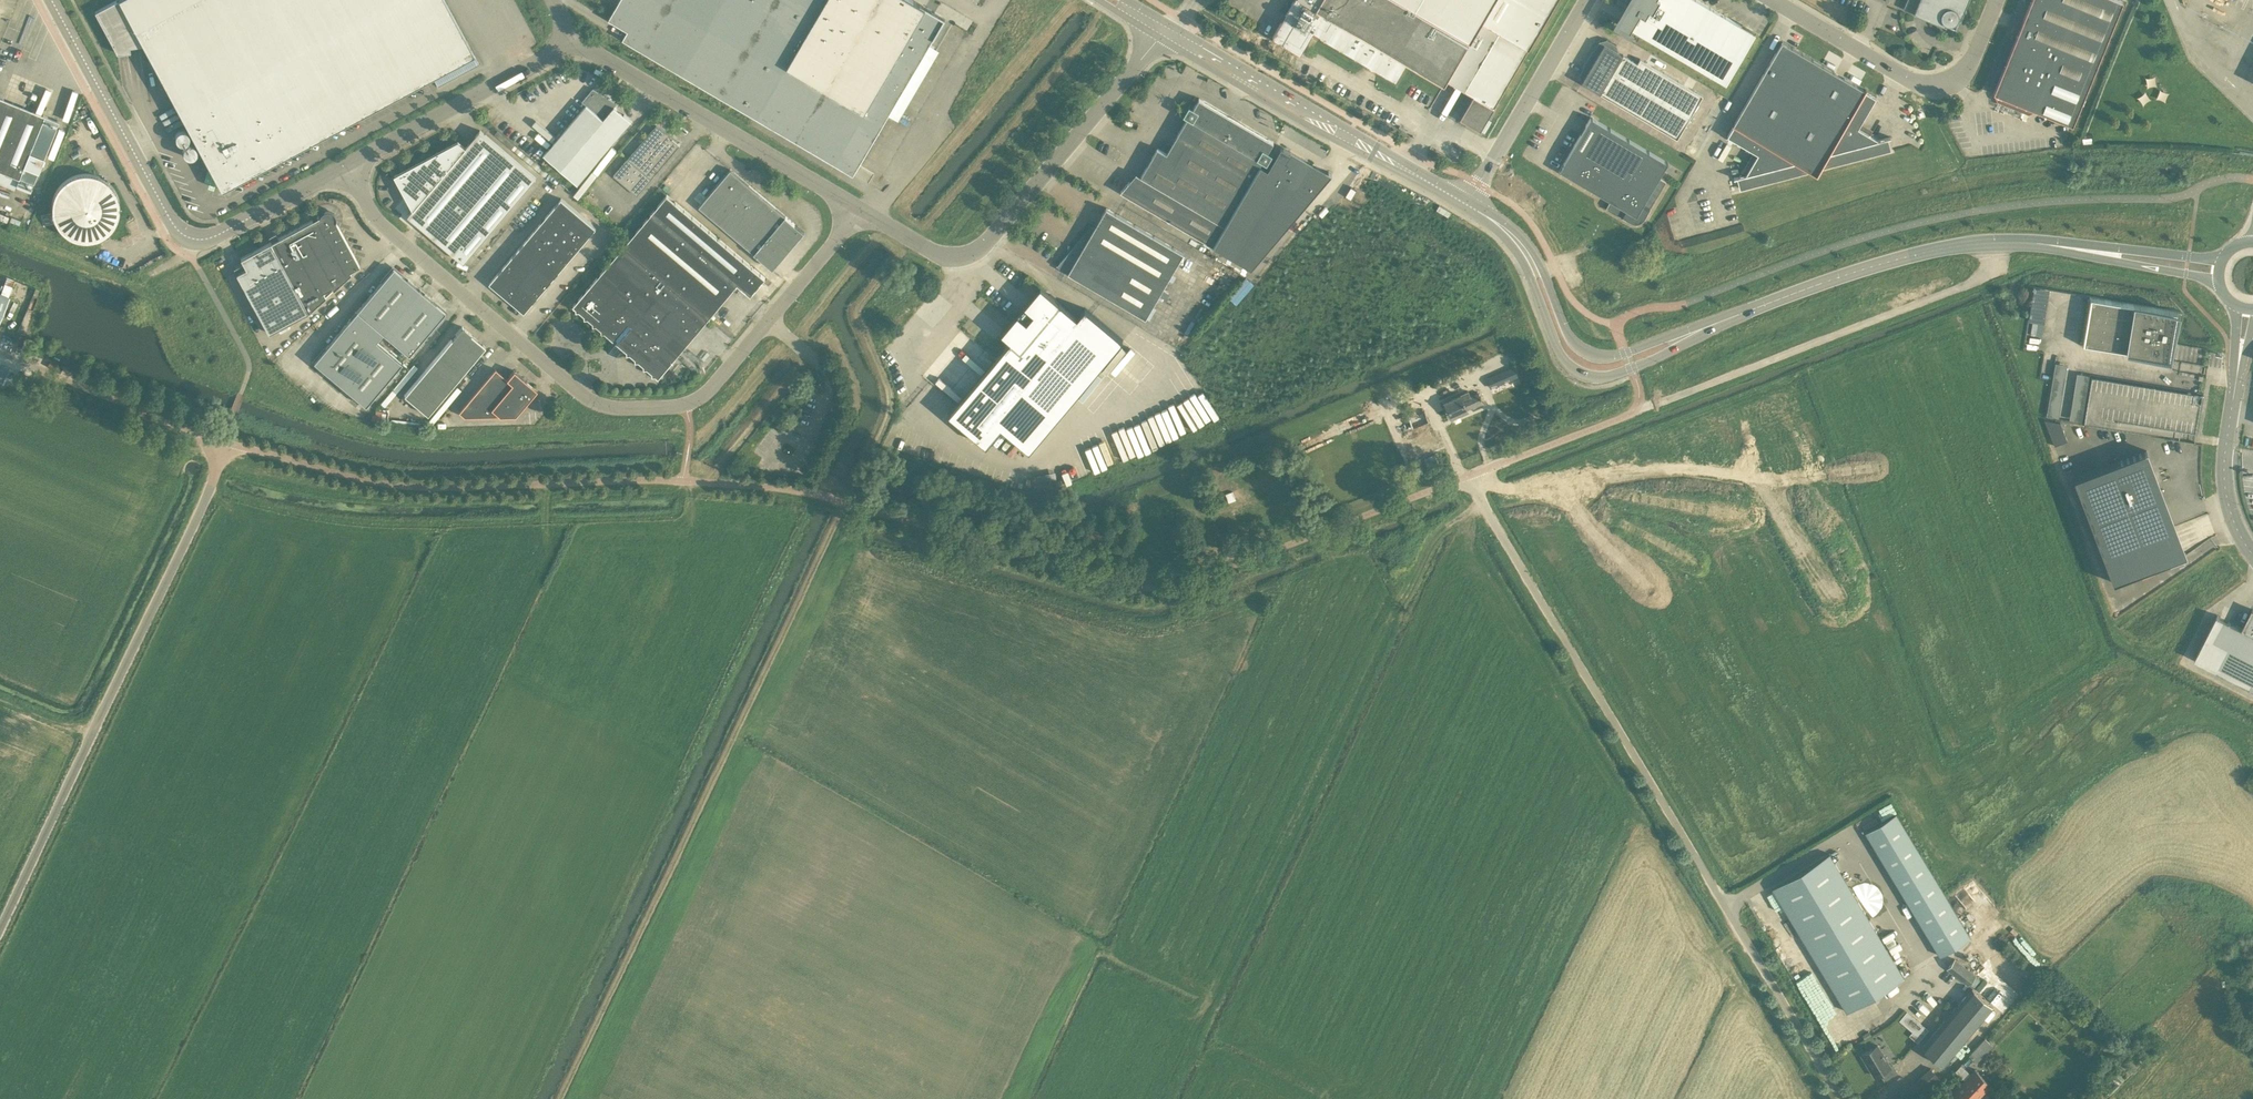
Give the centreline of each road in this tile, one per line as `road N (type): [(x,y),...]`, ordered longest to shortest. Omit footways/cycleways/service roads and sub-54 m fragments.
road 1 (unclassified): [(1467,477),(1177,585),(1146,588),(796,490),(649,480),(398,485),(223,441)]
road 2 (unclassified): [(1782,404),(1539,498),(1760,861),(1919,762)]
road 3 (unclassified): [(1467,477),(1839,1098)]
road 4 (unclassified): [(863,211),(705,394),(679,406),(618,408),(585,398),(379,222),(345,165)]
road 5 (unclassified): [(2077,665),(1964,334),(1782,404)]
road 6 (unclassified): [(223,441),(212,485),(0,929)]
road 7 (unclassified): [(345,165),(217,235),(185,235),(52,0)]
road 8 (unclassified): [(1158,35),(975,251),(943,255),(863,211)]
road 9 (tertiary): [(1693,332),(1942,248),(1996,242),(2072,248)]
road 10 (unclassified): [(1782,404),(1919,762)]
road 11 (unclassified): [(863,211),(578,40)]
road 12 (unclassified): [(1774,0),(1917,84),(1939,87),(1966,73),(1998,0)]
road 13 (unclassified): [(578,40),(345,165)]
road 14 (tertiary): [(1526,252),(1559,351),(1578,373),(1632,368),(1693,332)]
road 15 (unclassified): [(1465,205),(1588,0)]
road 16 (tertiary): [(1693,332),(1614,356),(1586,353),(1571,341),(1526,252)]
road 17 (unclassified): [(223,441),(14,359)]
road 18 (tertiary): [(1158,35),(1300,120),(1349,137)]
road 19 (tertiary): [(1349,137),(1169,23)]
road 20 (unclassified): [(2077,665),(2249,549)]
road 21 (unclassified): [(2239,365),(2224,478),(2249,549)]
road 22 (unclassified): [(1919,762),(2077,665)]
road 23 (tertiary): [(2222,256),(2072,248)]
road 24 (tertiary): [(2072,248),(2217,282)]
road 25 (tertiary): [(1465,205),(1349,137)]

